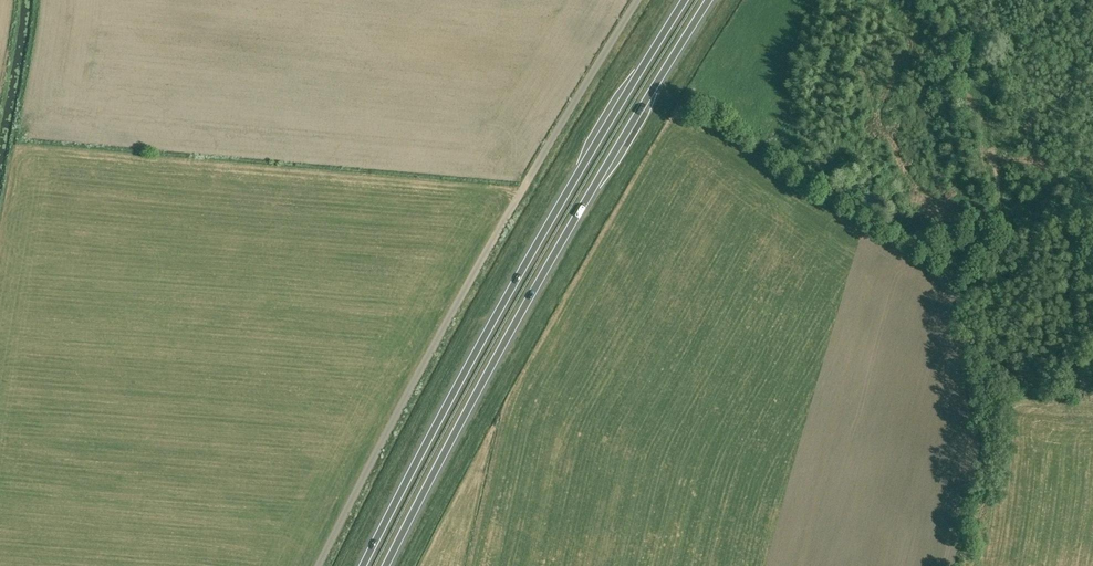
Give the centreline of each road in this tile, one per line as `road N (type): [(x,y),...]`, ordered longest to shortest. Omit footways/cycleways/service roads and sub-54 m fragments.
road 1 (trunk): [(386,565),(502,347),(710,0)]
road 2 (trunk): [(685,0),(483,340),(362,565)]
road 3 (unclassified): [(635,0),(319,565)]

